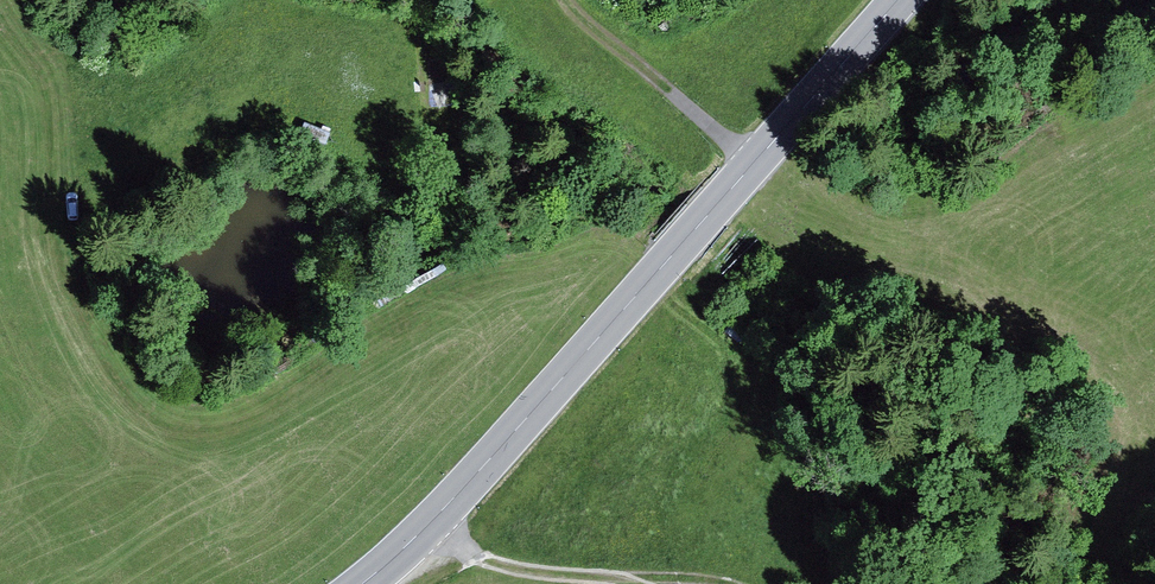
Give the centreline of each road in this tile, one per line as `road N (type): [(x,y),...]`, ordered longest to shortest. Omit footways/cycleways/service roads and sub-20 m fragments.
road 1 (secondary): [(898,0),(426,530),(363,583)]
road 2 (track): [(570,0),(755,161)]
road 3 (track): [(618,581),(498,565),(426,530)]

